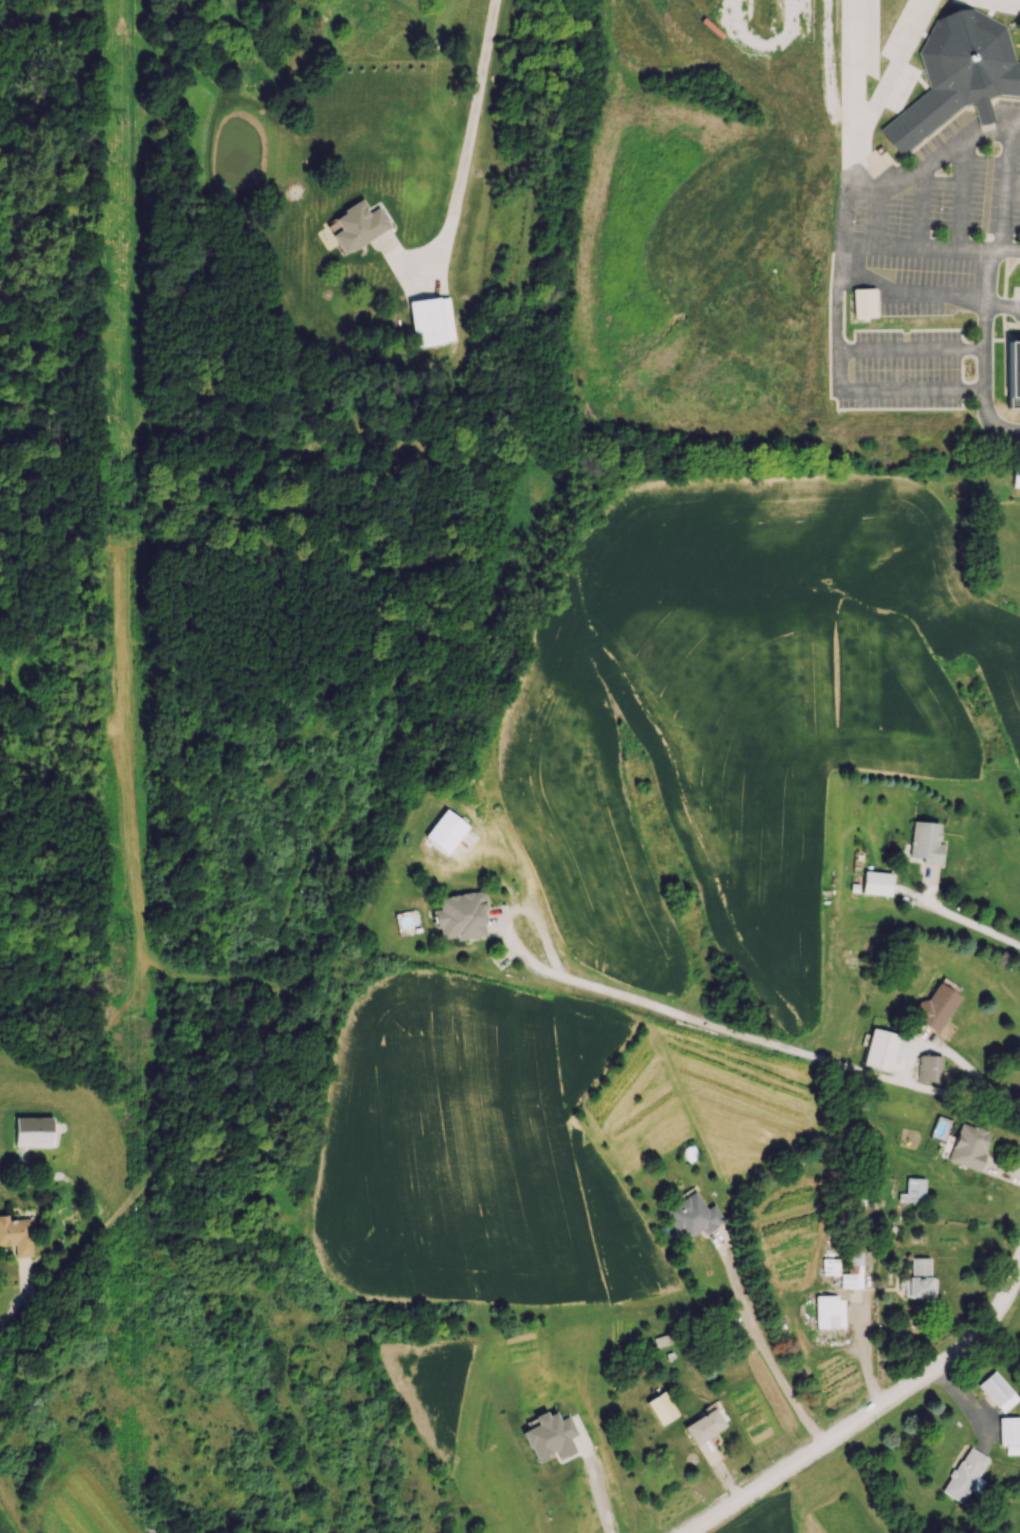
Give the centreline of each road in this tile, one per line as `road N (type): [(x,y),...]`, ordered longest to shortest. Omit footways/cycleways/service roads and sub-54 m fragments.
road 1 (residential): [(1019,1258),(998,1310),(946,1364),(689,1532)]

